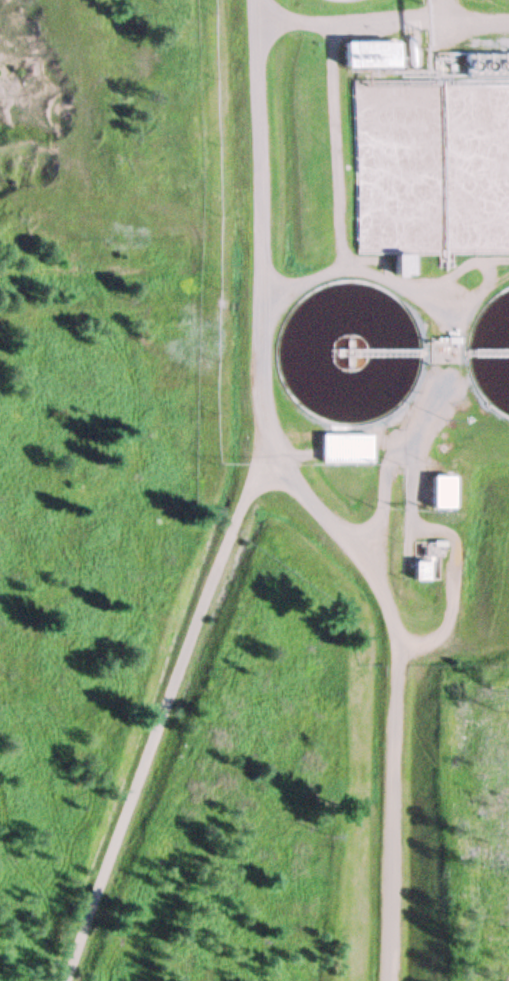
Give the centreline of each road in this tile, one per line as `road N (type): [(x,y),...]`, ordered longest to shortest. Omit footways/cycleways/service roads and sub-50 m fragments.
road 1 (residential): [(262,0),(260,391),(252,491),(76,980)]
road 2 (residential): [(400,980),(401,641),(384,598),(278,459),(260,391)]

